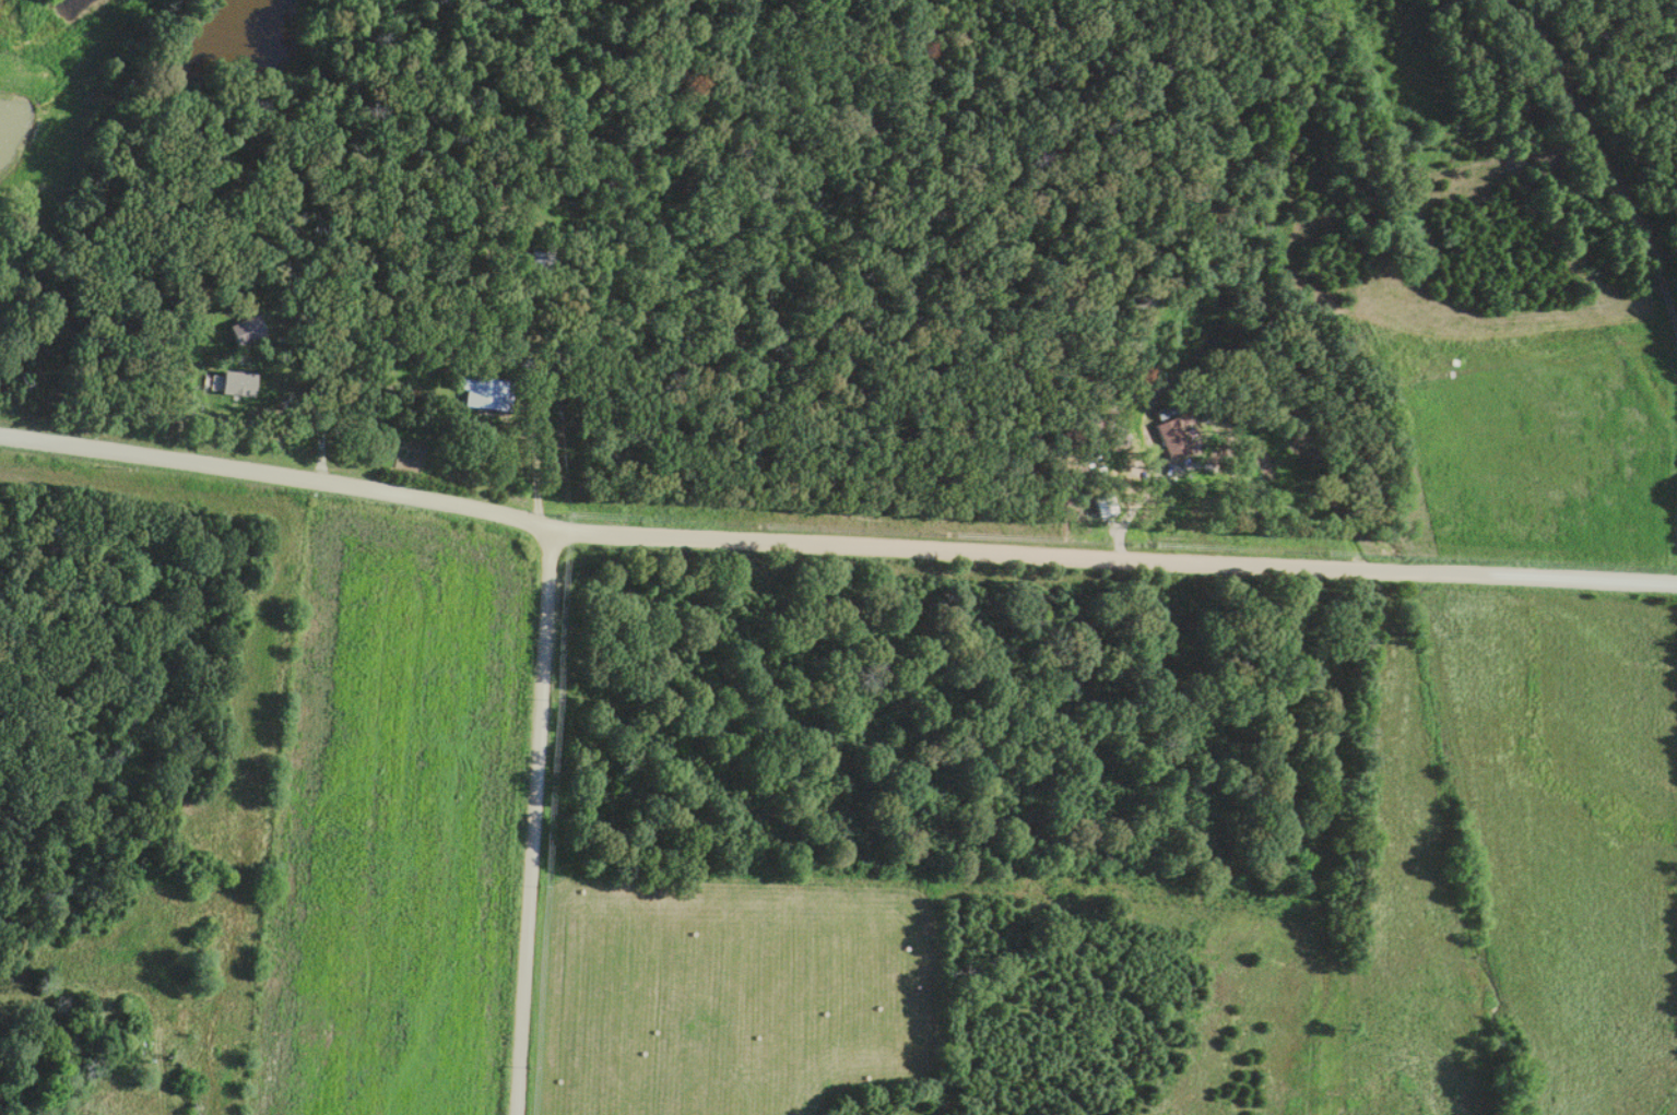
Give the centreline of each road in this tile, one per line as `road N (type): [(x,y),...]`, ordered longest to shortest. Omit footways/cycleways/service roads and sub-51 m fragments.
road 1 (residential): [(1676,582),(1395,577),(553,530),(321,481),(0,441)]
road 2 (residential): [(523,1114),(553,530)]

